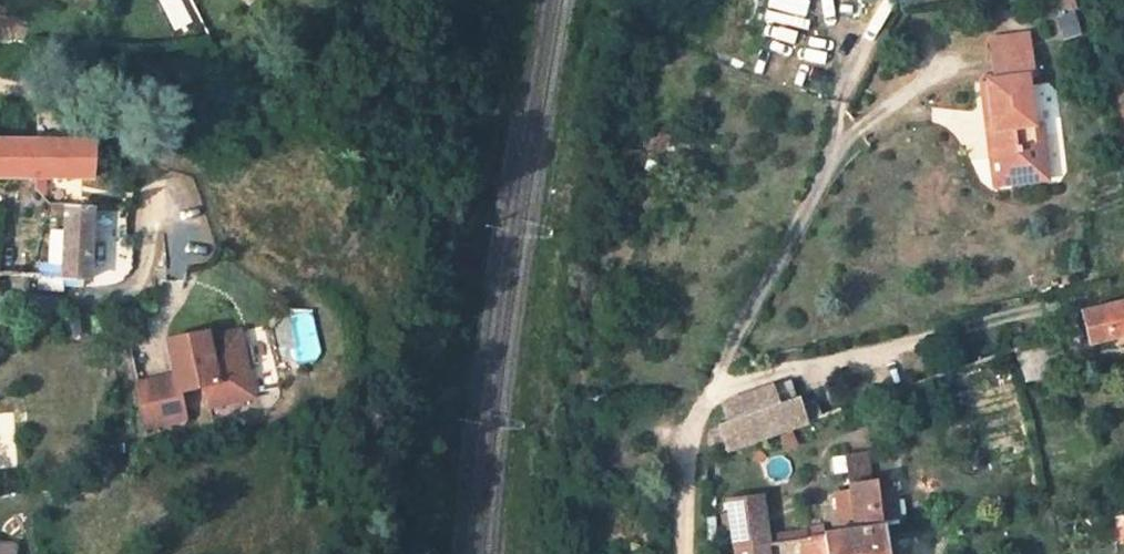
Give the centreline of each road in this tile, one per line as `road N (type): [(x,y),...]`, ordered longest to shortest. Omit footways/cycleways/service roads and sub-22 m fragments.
road 1 (track): [(0,314),(111,299),(147,276),(158,176),(122,128),(0,86)]

